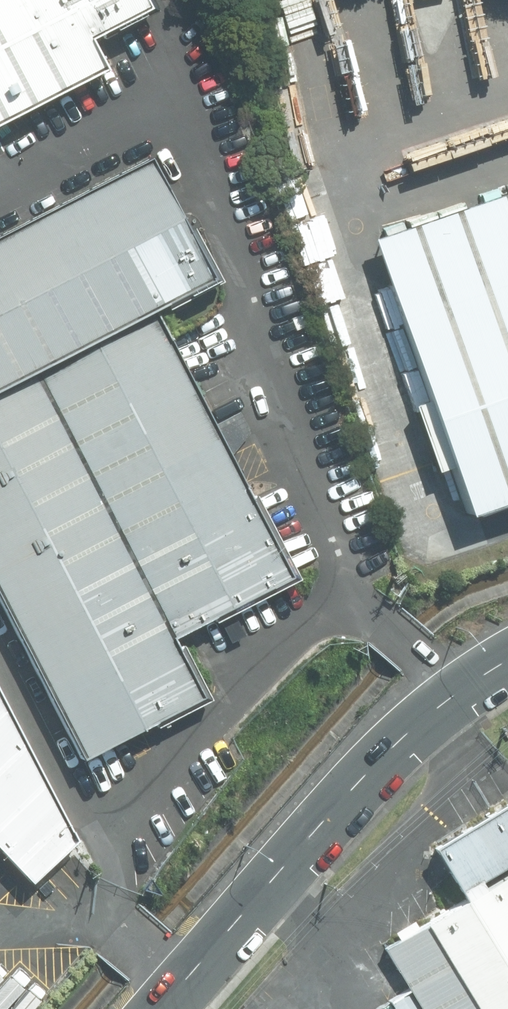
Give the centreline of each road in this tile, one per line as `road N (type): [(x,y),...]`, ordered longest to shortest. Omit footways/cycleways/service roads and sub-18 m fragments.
road 1 (secondary): [(507,661),(388,747),(160,1008)]

